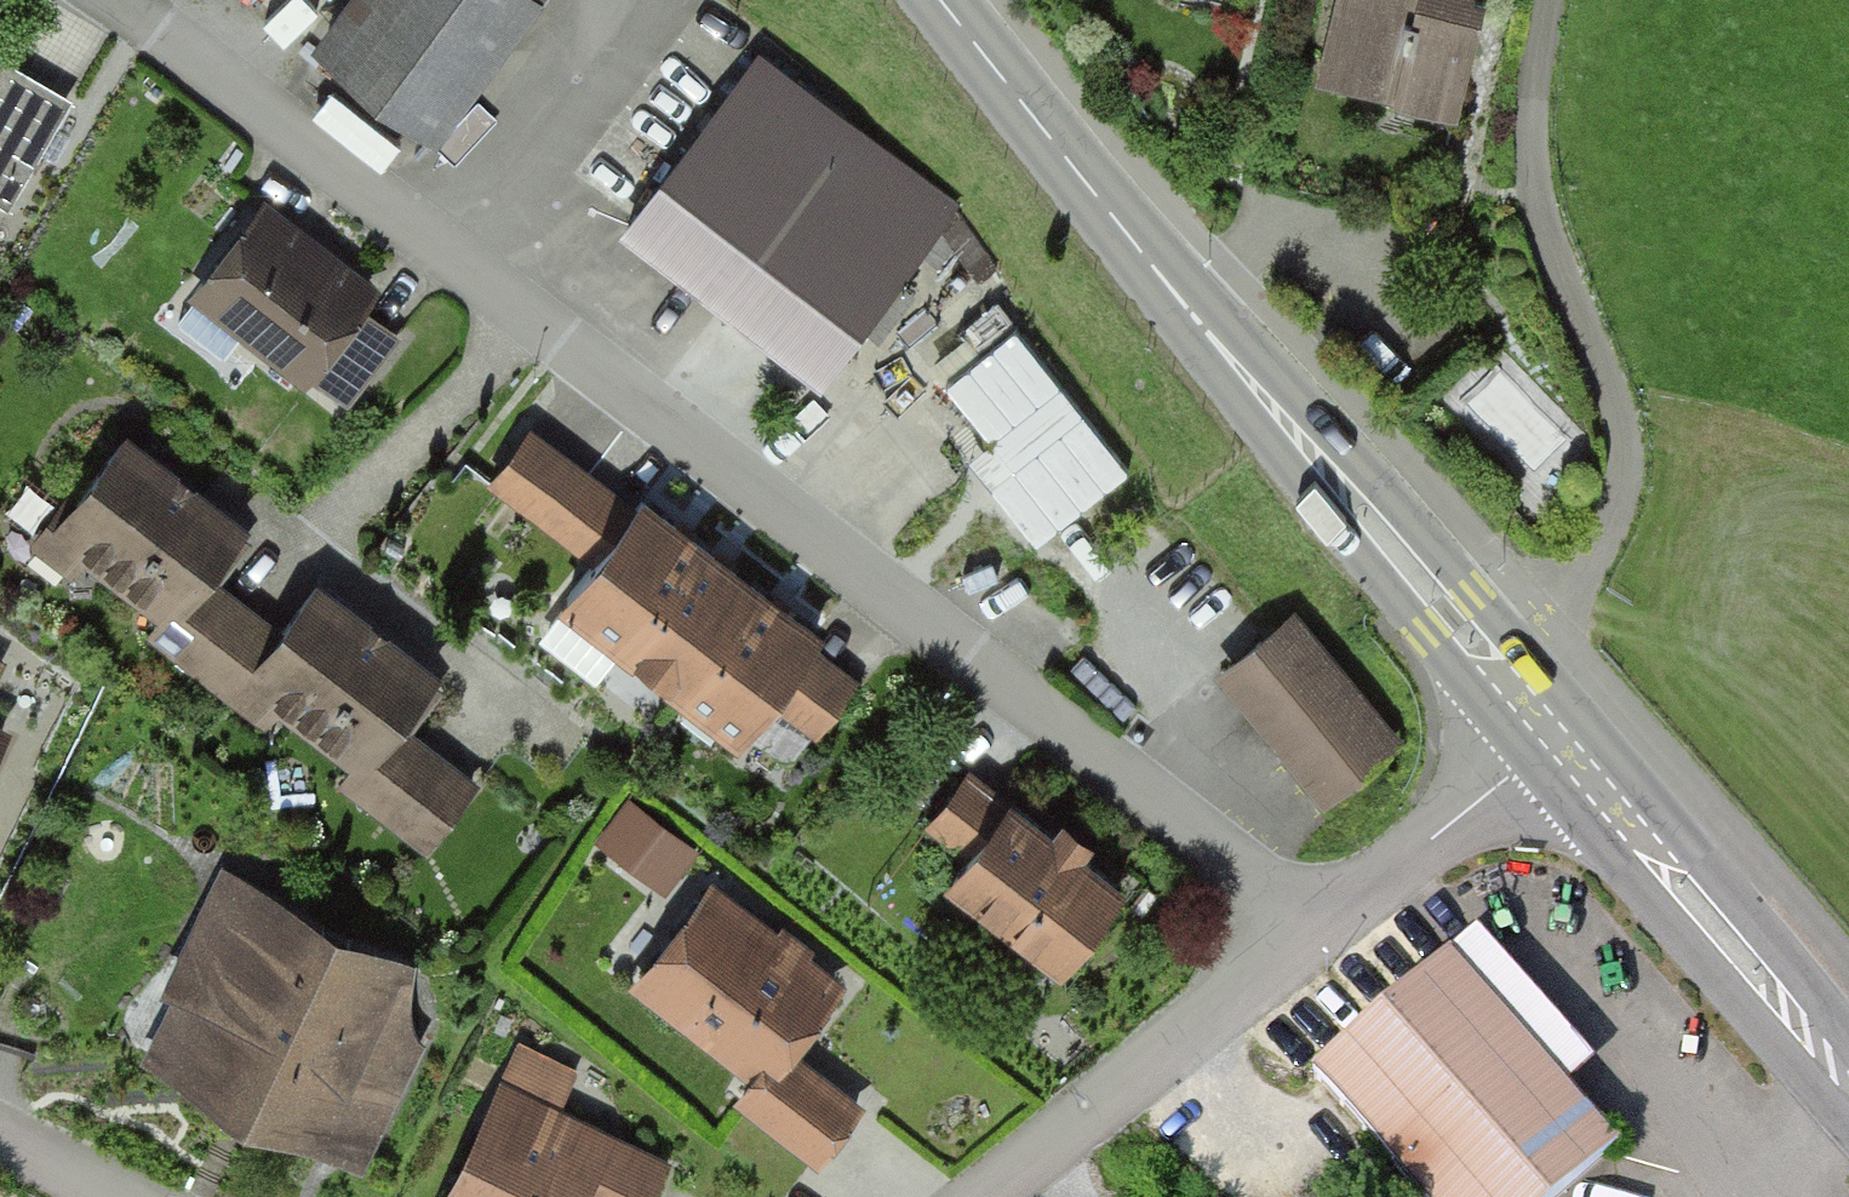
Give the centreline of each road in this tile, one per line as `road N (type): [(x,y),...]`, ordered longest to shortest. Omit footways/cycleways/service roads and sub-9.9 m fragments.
road 1 (residential): [(1316,932),(1275,887),(116,0)]
road 2 (tertiary): [(1497,671),(1205,330),(938,0)]
road 3 (residential): [(1497,671),(1602,558),(1627,458),(1608,375),(1550,239),(1530,126),(1547,0)]
road 4 (tertiary): [(1848,1089),(1555,739)]
road 5 (residential): [(1316,932),(986,1196)]
road 6 (residential): [(1555,739),(1316,932)]
road 7 (residential): [(122,1196),(0,1135)]

